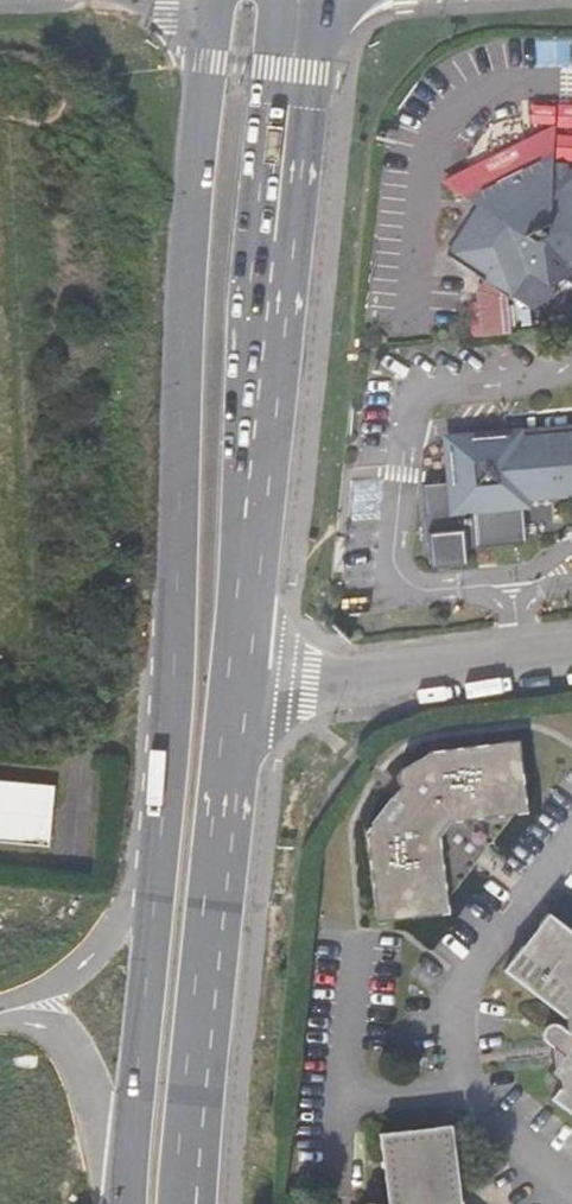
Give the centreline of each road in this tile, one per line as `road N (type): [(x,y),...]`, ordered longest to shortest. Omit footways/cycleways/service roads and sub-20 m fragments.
road 1 (primary): [(219,0),(184,328),(172,722),(127,1203)]
road 2 (primary): [(239,685),(289,108),(308,0)]
road 3 (primary): [(188,1203),(239,685)]
road 4 (unclassified): [(239,685),(571,648)]

